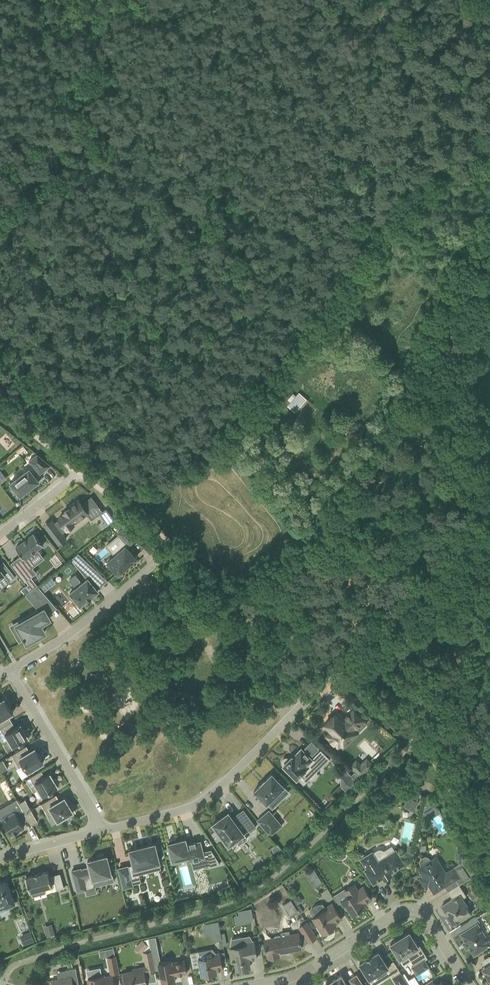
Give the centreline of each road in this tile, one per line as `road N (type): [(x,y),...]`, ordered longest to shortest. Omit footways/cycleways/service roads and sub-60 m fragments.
road 1 (unclassified): [(2,984),(51,948),(188,920),(277,879),(403,755),(489,627)]
road 2 (residential): [(100,832),(203,803),(338,677)]
road 3 (residential): [(304,972),(393,912),(412,907),(469,984)]
road 4 (residential): [(8,670),(75,633),(177,545)]
road 5 (track): [(489,513),(462,418),(470,363),(489,323)]
road 6 (residential): [(100,832),(8,670)]

